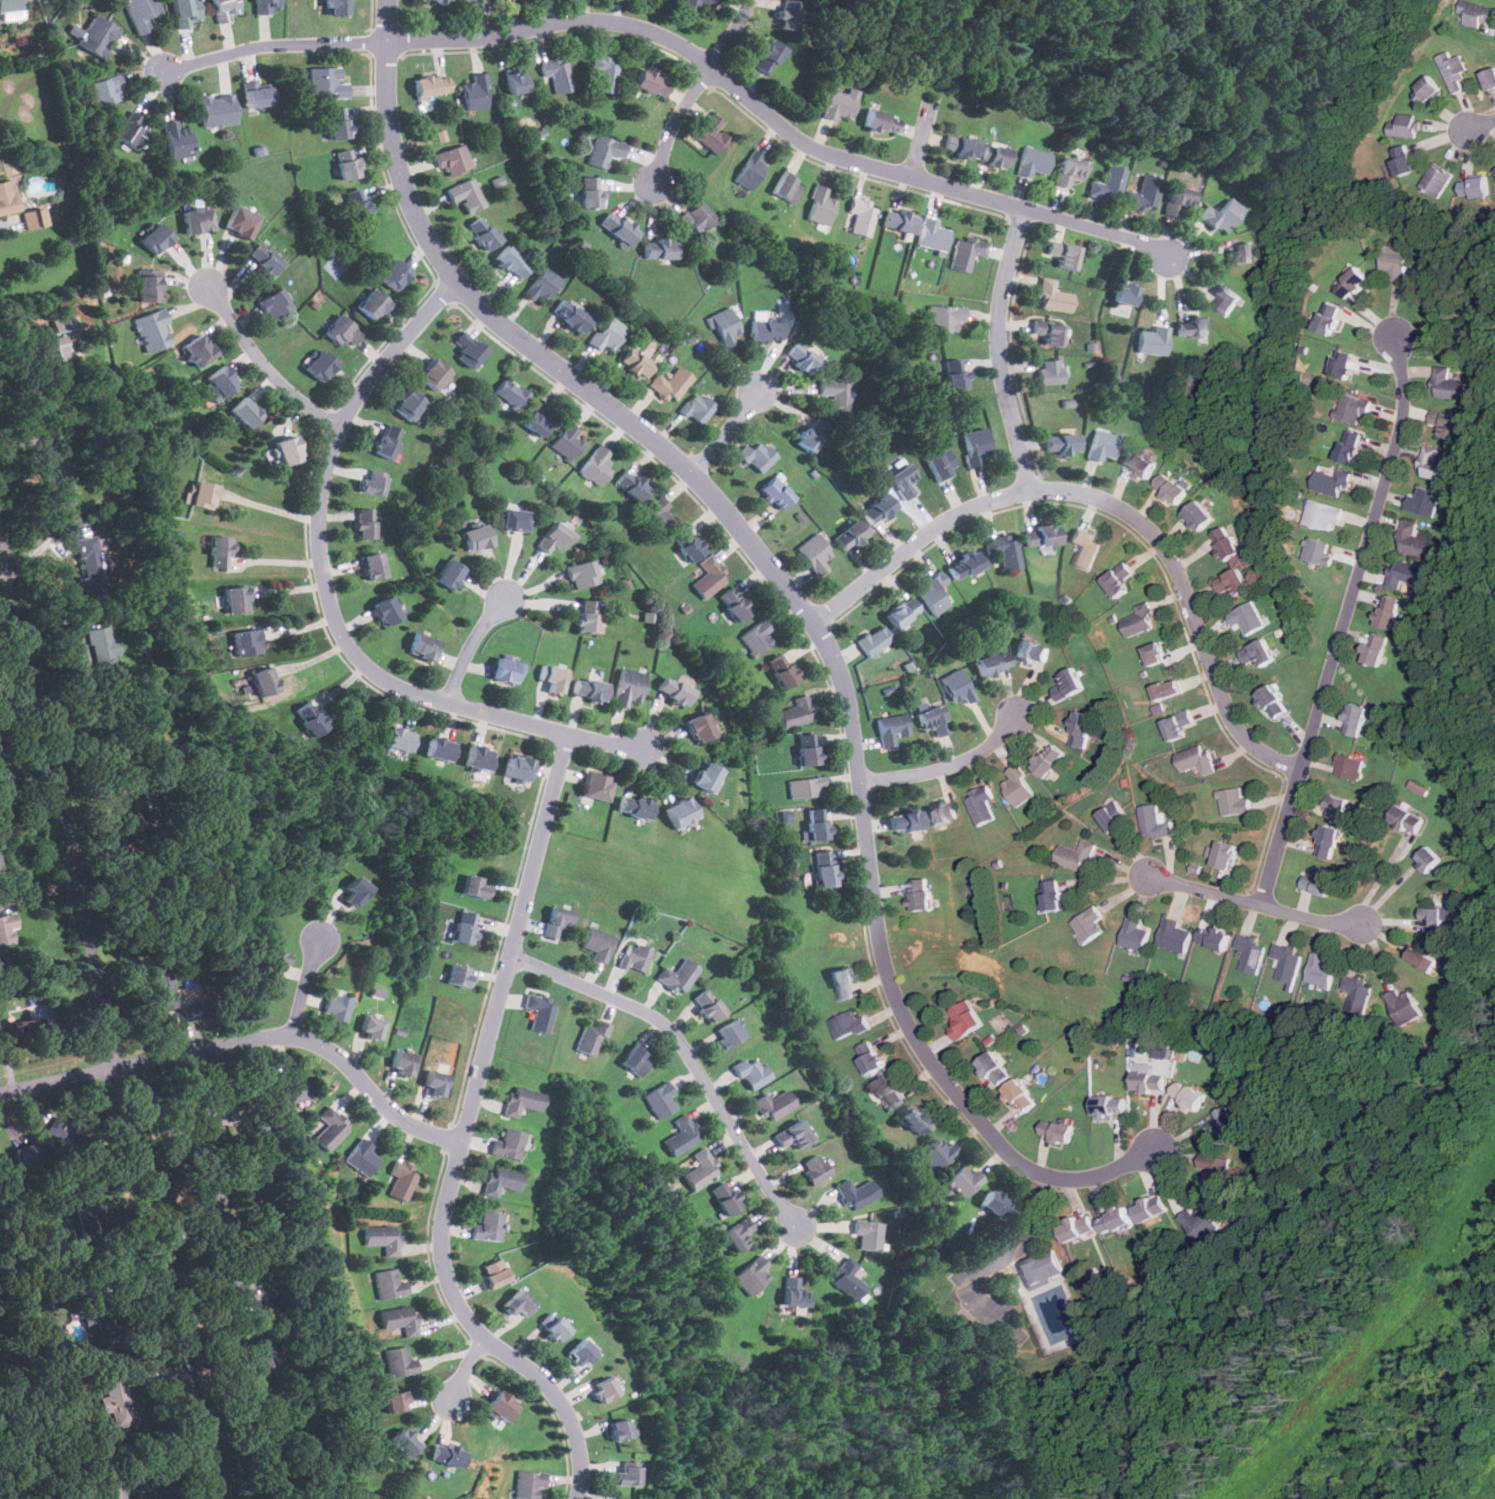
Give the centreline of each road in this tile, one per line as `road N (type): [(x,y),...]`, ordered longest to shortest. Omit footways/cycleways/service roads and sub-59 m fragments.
road 1 (residential): [(165,70),(285,44),(478,38),(573,20),(622,22),(677,40),(816,145),(1179,256)]
road 2 (residential): [(861,779),(838,661),(745,530),(691,469),(464,285),(423,231),(394,144),(387,0)]
road 3 (residential): [(570,730),(453,1169),(443,1243),(467,1317),(544,1383),(574,1432),(573,1498)]
road 4 (residential): [(456,275),(338,418),(316,511),(318,558),(336,625),(364,660),(410,688),(649,748)]
road 5 (residential): [(817,626),(963,508),(1024,489),(1073,491),(1122,509),(1170,554),(1227,705),(1257,746),(1300,765)]
road 6 (residential): [(1393,327),(1400,427),(1263,904)]
road 7 (residential): [(1157,1148),(1125,1164),(1057,1177),(1021,1162),(969,1110),(919,1043),(889,981),(861,779)]
road 8 (residential): [(117,1067),(0,527)]
road 9 (residential): [(209,1498),(117,1067)]
road 10 (residential): [(507,957),(624,1003),(676,1035),(800,1234)]
road 11 (residential): [(461,1139),(421,1125),(339,1057),(299,1036),(117,1067)]
road 12 (residential): [(1028,207),(1000,354),(1024,489)]
road 13 (residential): [(1371,920),(1301,914),(1136,873)]
road 14 (residential): [(750,0),(675,122),(656,182)]
road 15 (residential): [(338,418),(287,385),(204,284)]
road 16 (residential): [(861,779),(954,765),(990,745),(1018,715)]
road 17 (residential): [(451,699),(476,634),(512,594)]
road 18 (residential): [(117,1067),(0,1094)]

